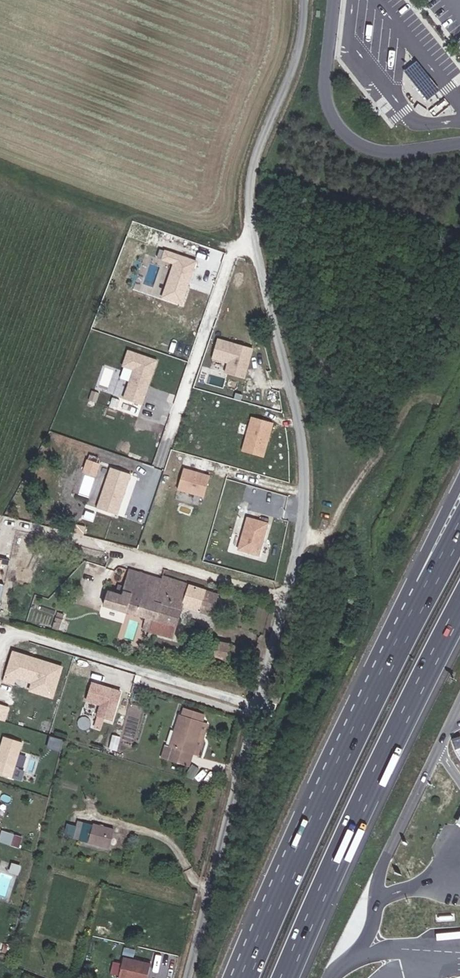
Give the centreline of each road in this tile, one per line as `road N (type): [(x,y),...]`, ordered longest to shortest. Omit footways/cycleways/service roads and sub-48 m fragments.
road 1 (unclassified): [(187,977),(304,528),(307,446),(253,236),(251,175),(306,32),(307,0)]
road 2 (motorway): [(428,588),(245,977)]
road 3 (motorway): [(290,977),(405,722),(459,621)]
road 4 (track): [(418,386),(320,539),(302,536)]

